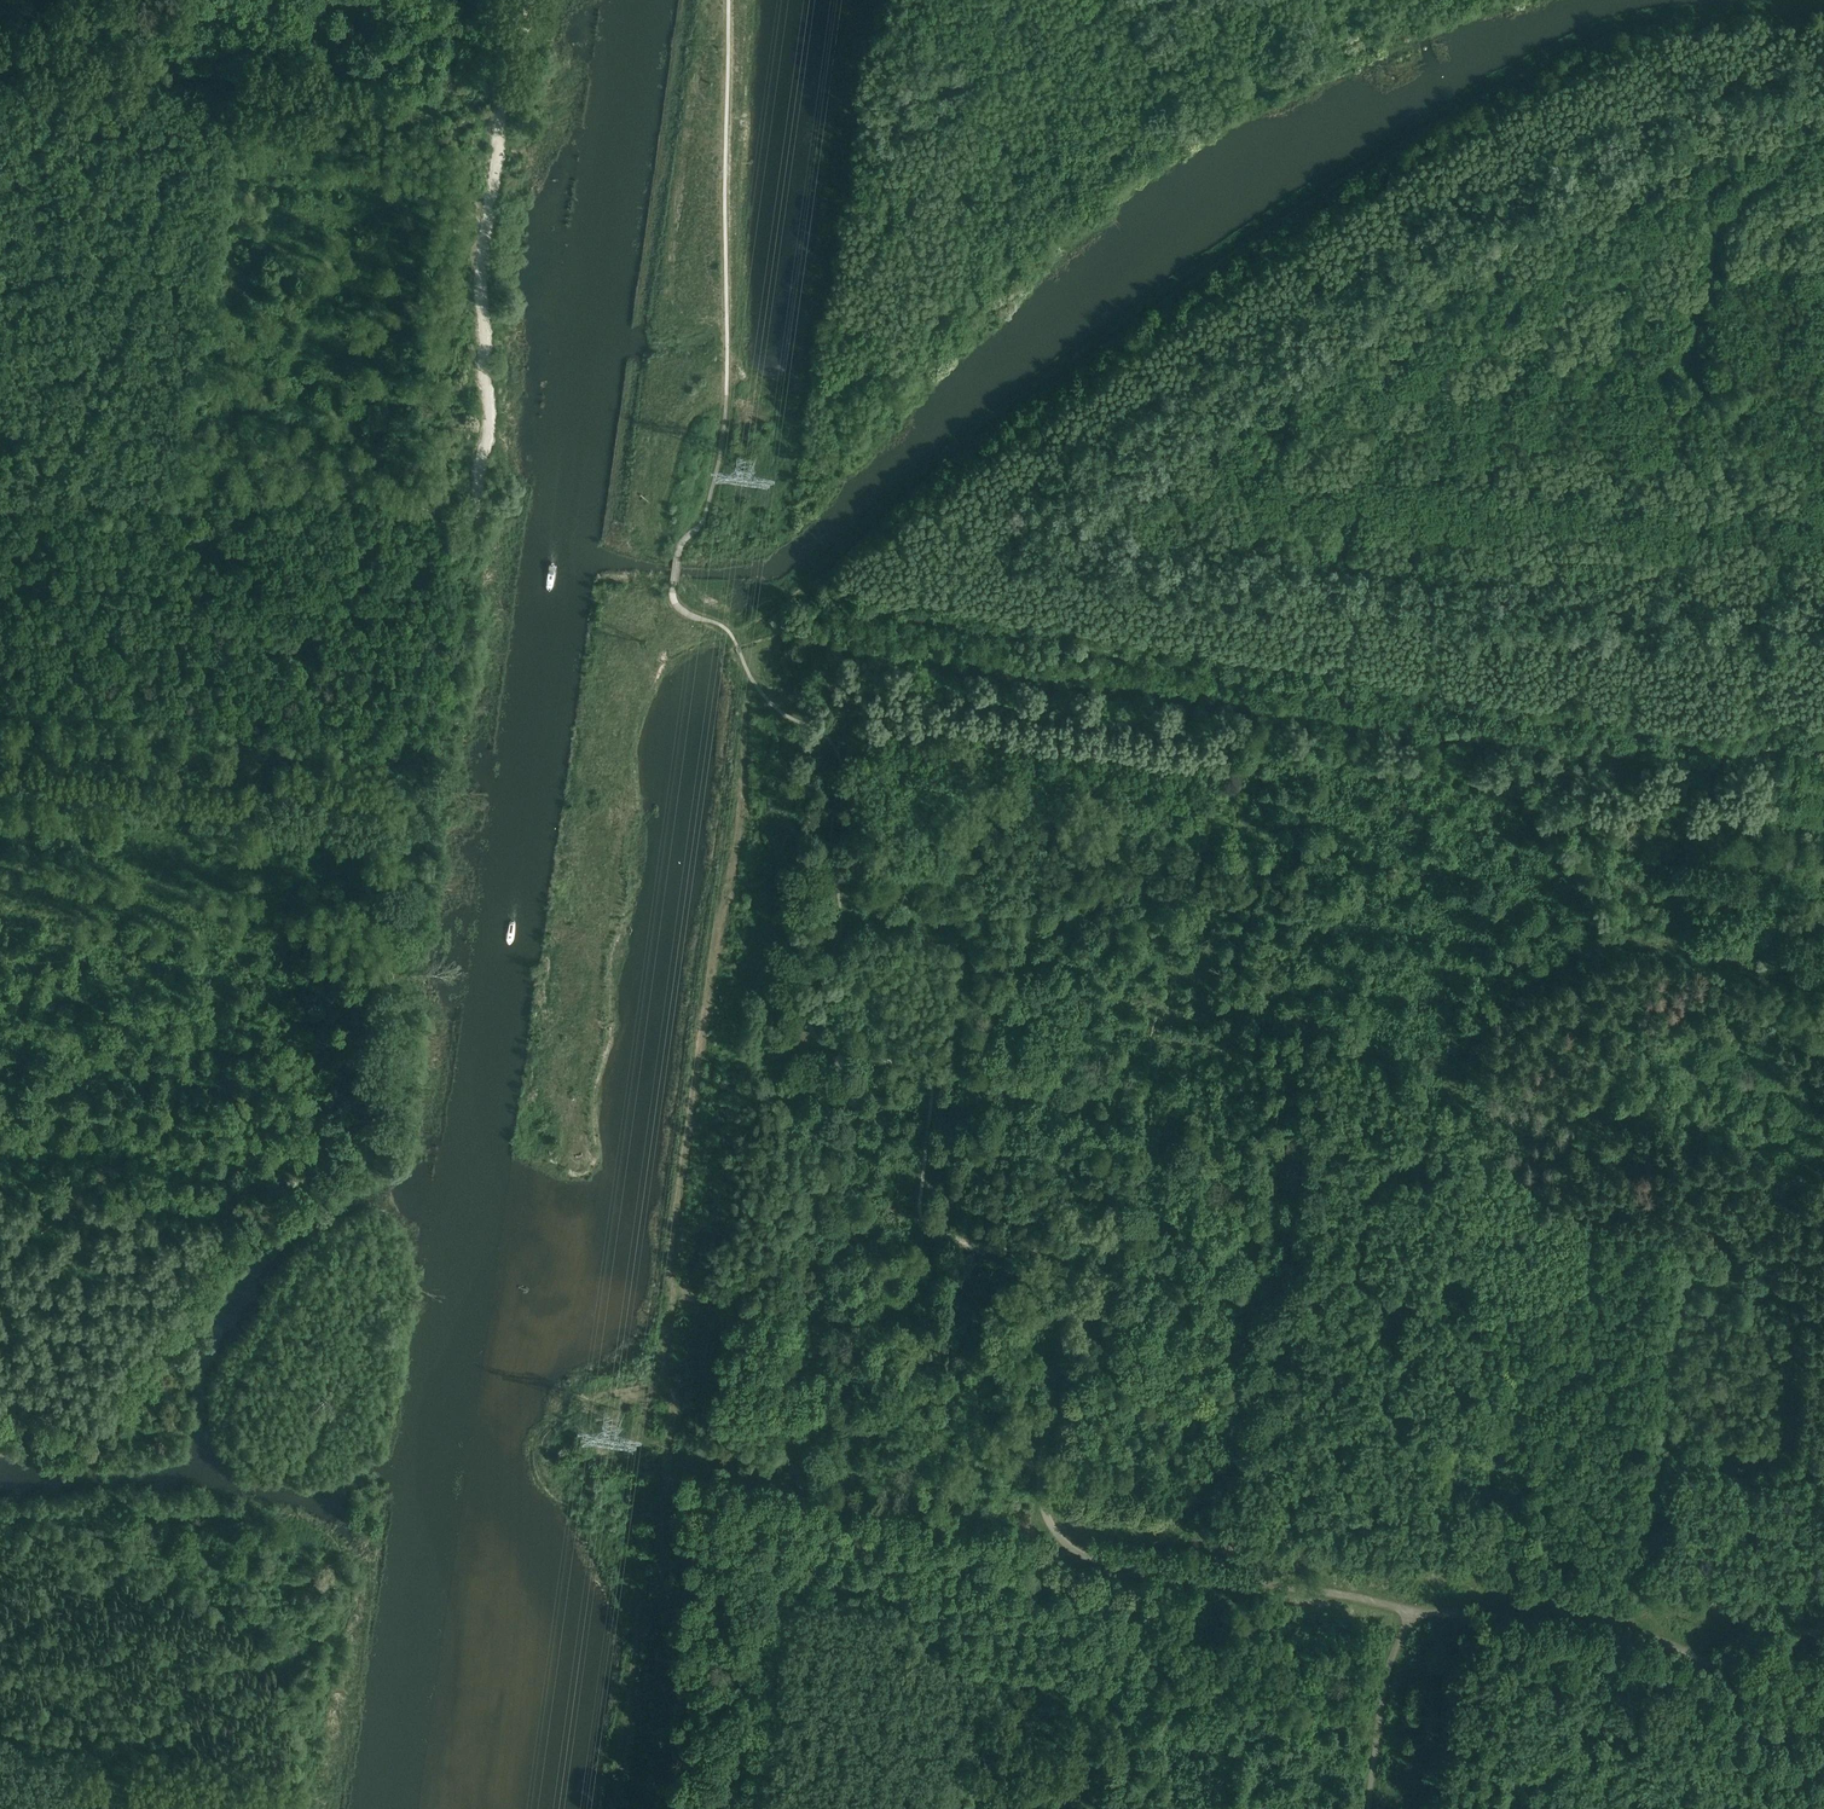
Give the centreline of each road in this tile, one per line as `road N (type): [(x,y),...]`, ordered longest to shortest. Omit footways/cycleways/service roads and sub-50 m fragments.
road 1 (track): [(678,605),(773,604),(965,445),(1135,320),(1454,106),(1588,39),(1677,15),(1823,3)]
road 2 (track): [(0,489),(155,471),(302,468),(463,486),(494,412),(503,154),(537,0)]

